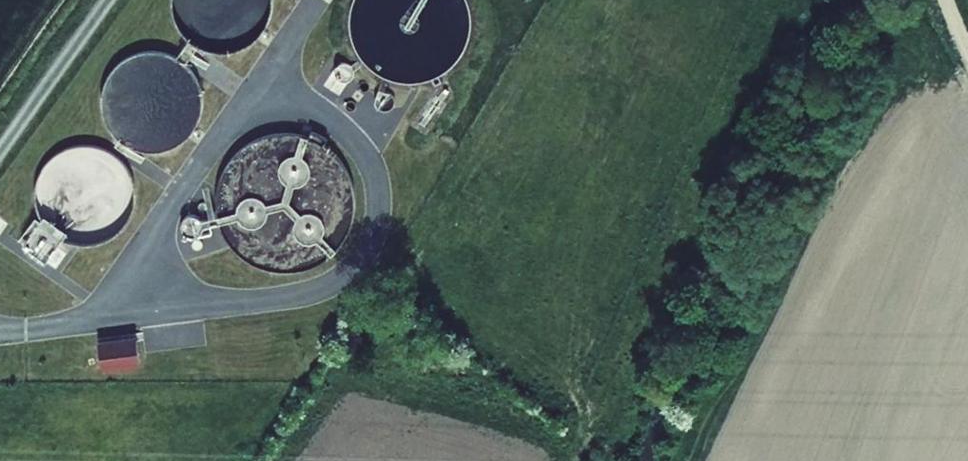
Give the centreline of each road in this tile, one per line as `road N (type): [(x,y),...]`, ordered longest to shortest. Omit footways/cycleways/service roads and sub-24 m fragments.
road 1 (track): [(106,0),(0,149)]

